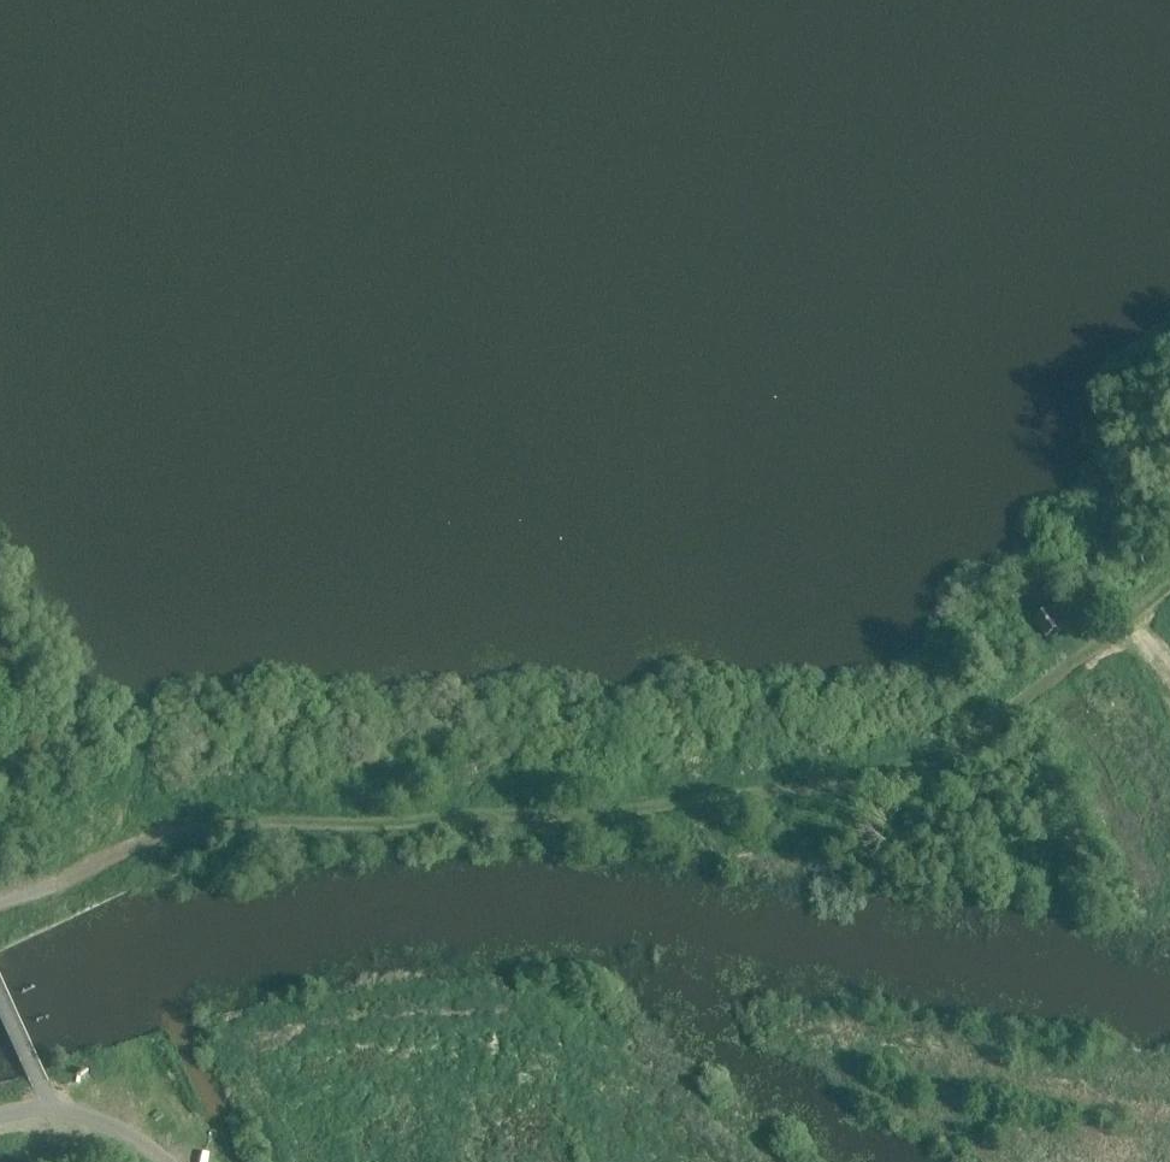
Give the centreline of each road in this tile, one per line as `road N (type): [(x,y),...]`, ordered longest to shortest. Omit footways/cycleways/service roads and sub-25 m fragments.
road 1 (unclassified): [(0,1115),(47,1108),(76,1114),(111,1127),(161,1161)]

